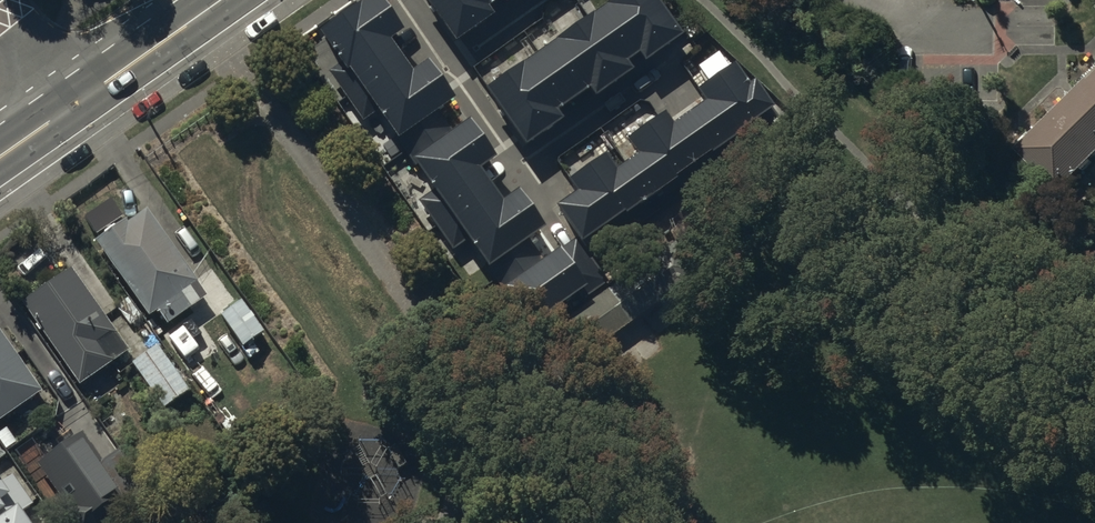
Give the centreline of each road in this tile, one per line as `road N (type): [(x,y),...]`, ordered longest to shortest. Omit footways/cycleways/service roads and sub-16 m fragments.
road 1 (residential): [(400,0),(540,203)]
road 2 (secondary): [(224,0),(76,104)]

